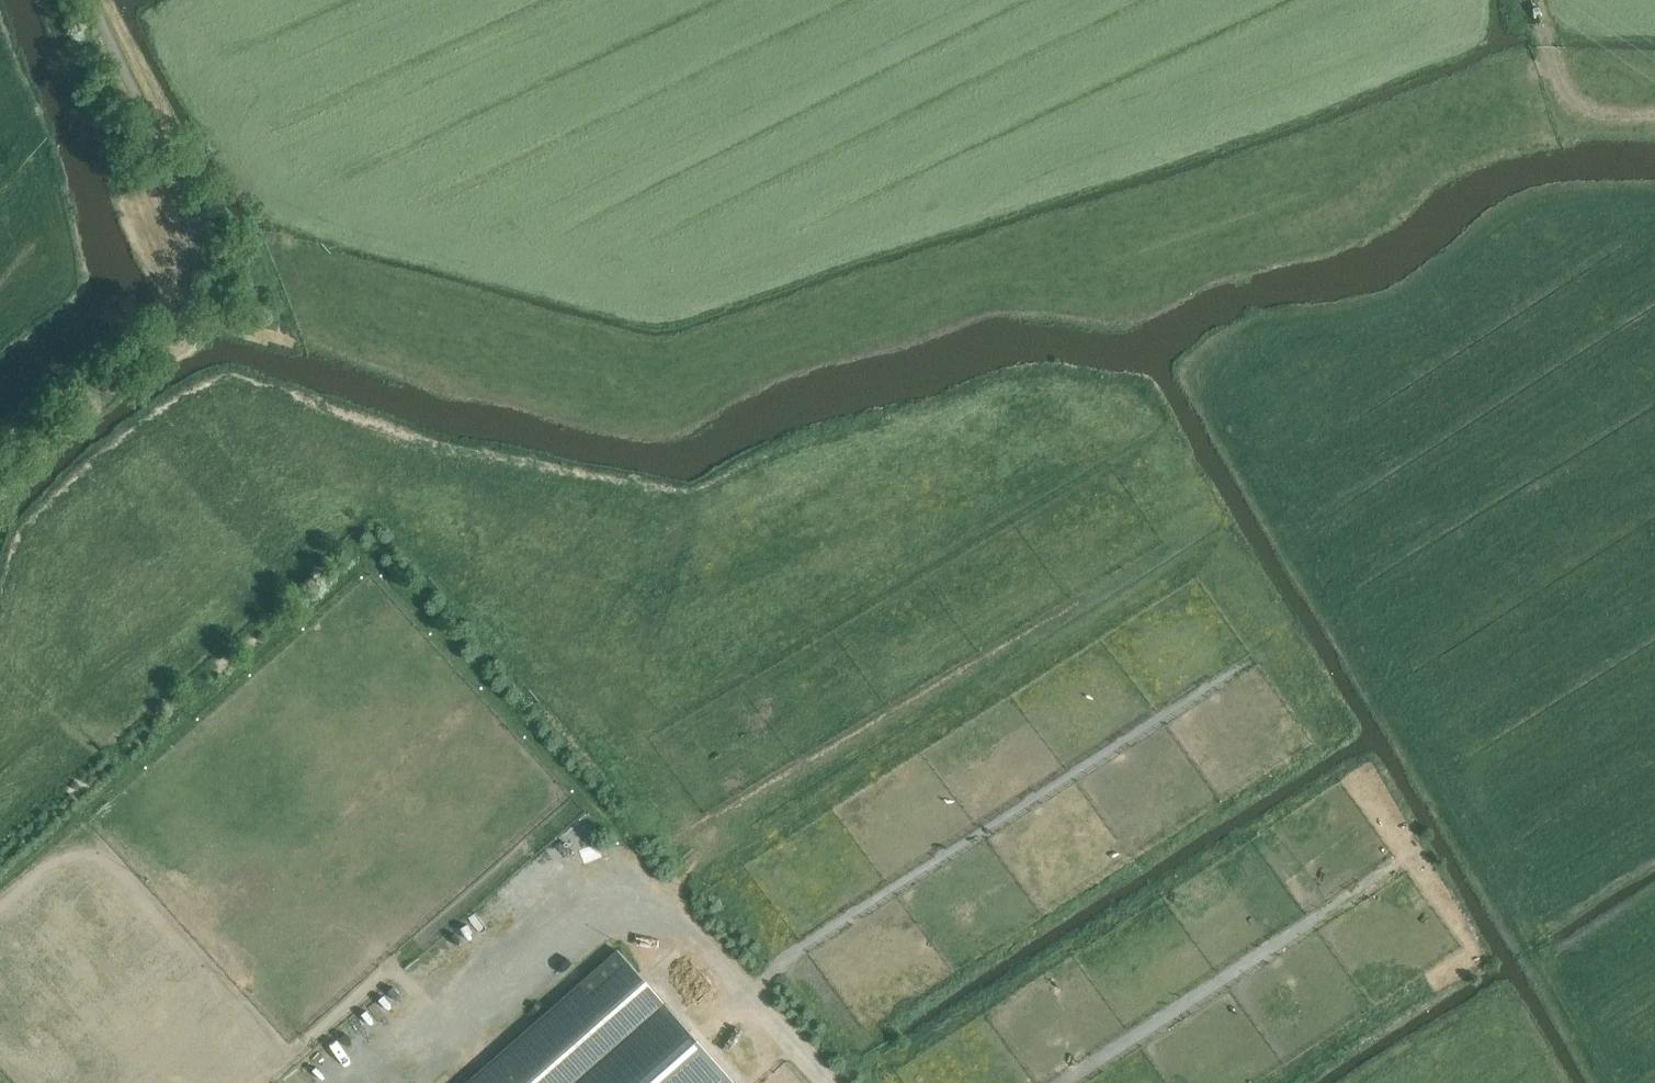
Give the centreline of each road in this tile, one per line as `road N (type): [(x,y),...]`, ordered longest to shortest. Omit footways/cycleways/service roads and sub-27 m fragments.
road 1 (track): [(1654,115),(1595,110),(1564,88),(1532,0)]

